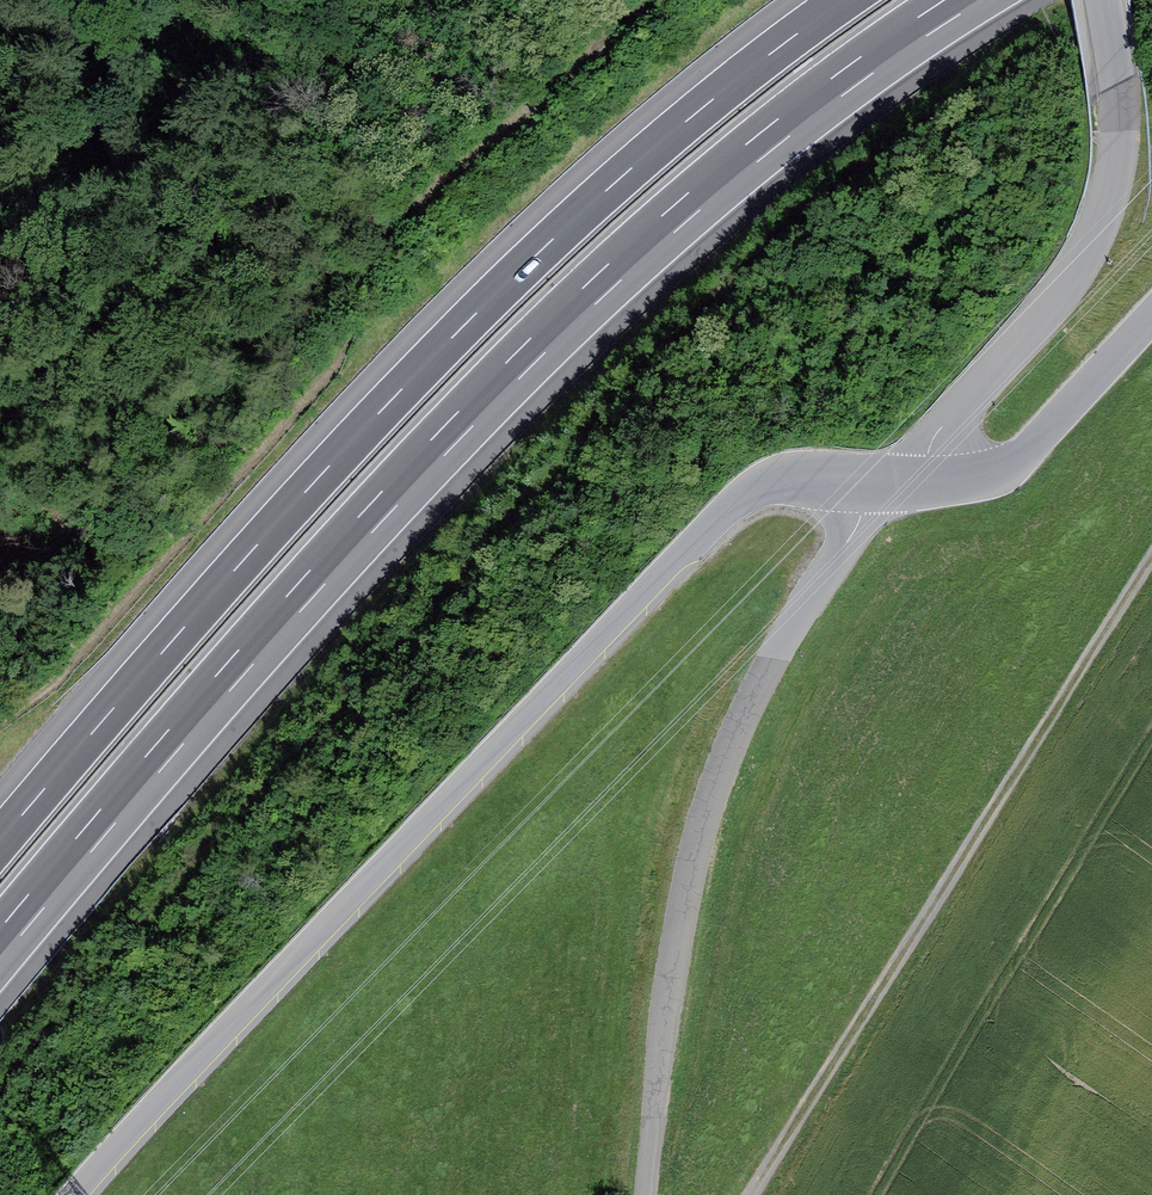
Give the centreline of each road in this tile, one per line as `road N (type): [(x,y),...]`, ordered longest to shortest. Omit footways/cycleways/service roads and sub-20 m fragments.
road 1 (motorway): [(0,943),(299,595),(518,367),(753,153),(968,0)]
road 2 (motorway): [(847,0),(632,168),(470,318),(252,548),(0,840)]
road 3 (unclassified): [(890,486),(764,486),(728,508),(80,1194)]
road 4 (unclassified): [(648,1194),(681,924),(710,795),(804,608),(890,486)]
road 5 (track): [(753,1194),(1151,563)]
road 6 (unclassified): [(890,486),(1041,317),(1110,199),(1122,144),(1101,0)]
road 7 (track): [(652,0),(376,247)]
road 8 (unclassified): [(1151,318),(1029,451),(998,472),(890,486)]

